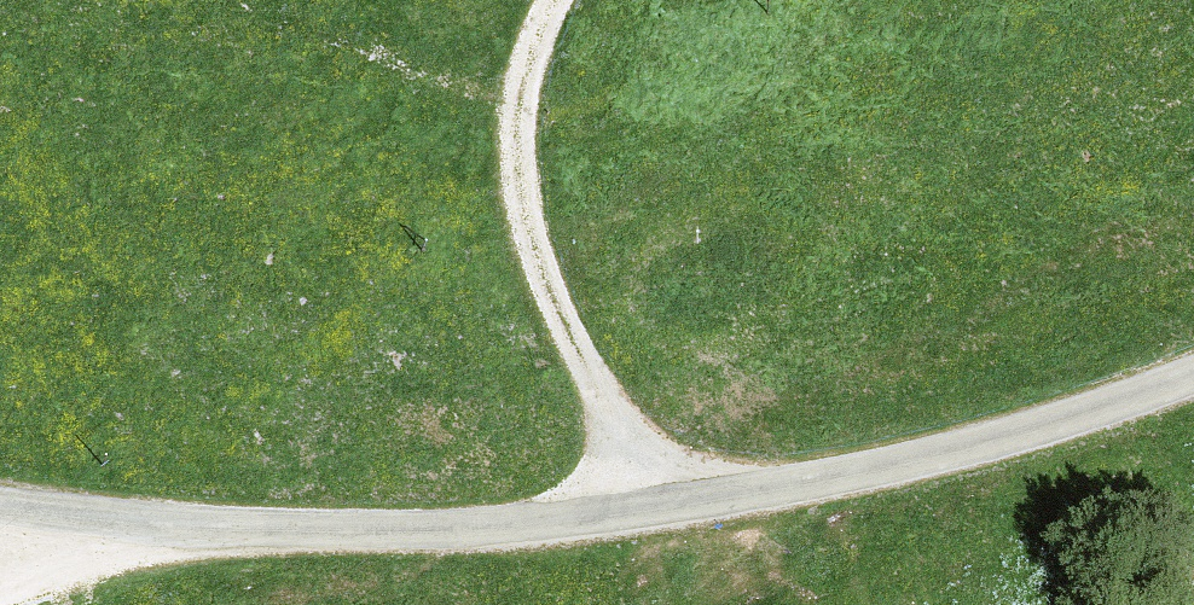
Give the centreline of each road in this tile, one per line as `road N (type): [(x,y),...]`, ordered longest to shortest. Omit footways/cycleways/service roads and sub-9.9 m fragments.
road 1 (unclassified): [(1193,377),(947,455),(660,514),(496,528),(331,530),(109,524),(0,506)]
road 2 (track): [(660,514),(608,393),(552,302),(525,210),(519,147),(529,67),(556,0)]
road 3 (track): [(109,524),(64,566),(0,589)]

